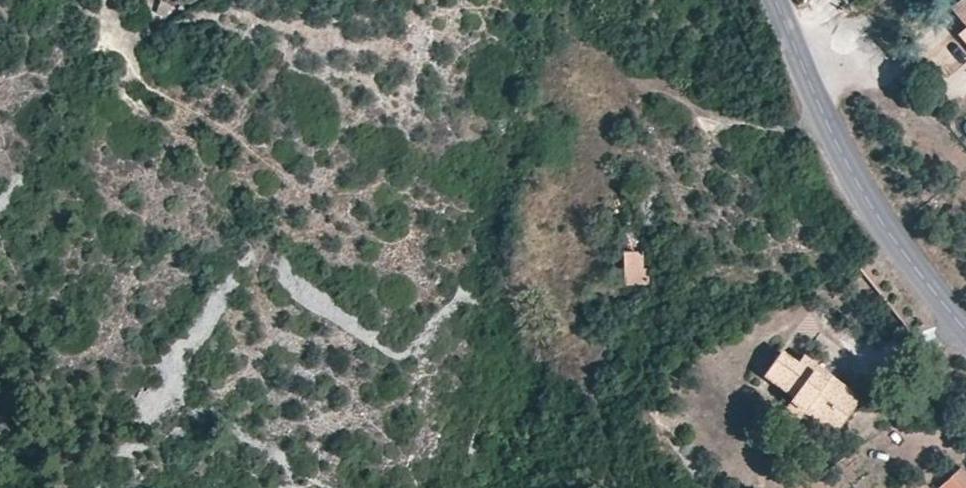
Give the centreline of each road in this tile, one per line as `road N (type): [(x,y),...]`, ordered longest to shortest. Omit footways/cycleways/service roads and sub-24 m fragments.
road 1 (tertiary): [(965,329),(845,161),(777,0)]

